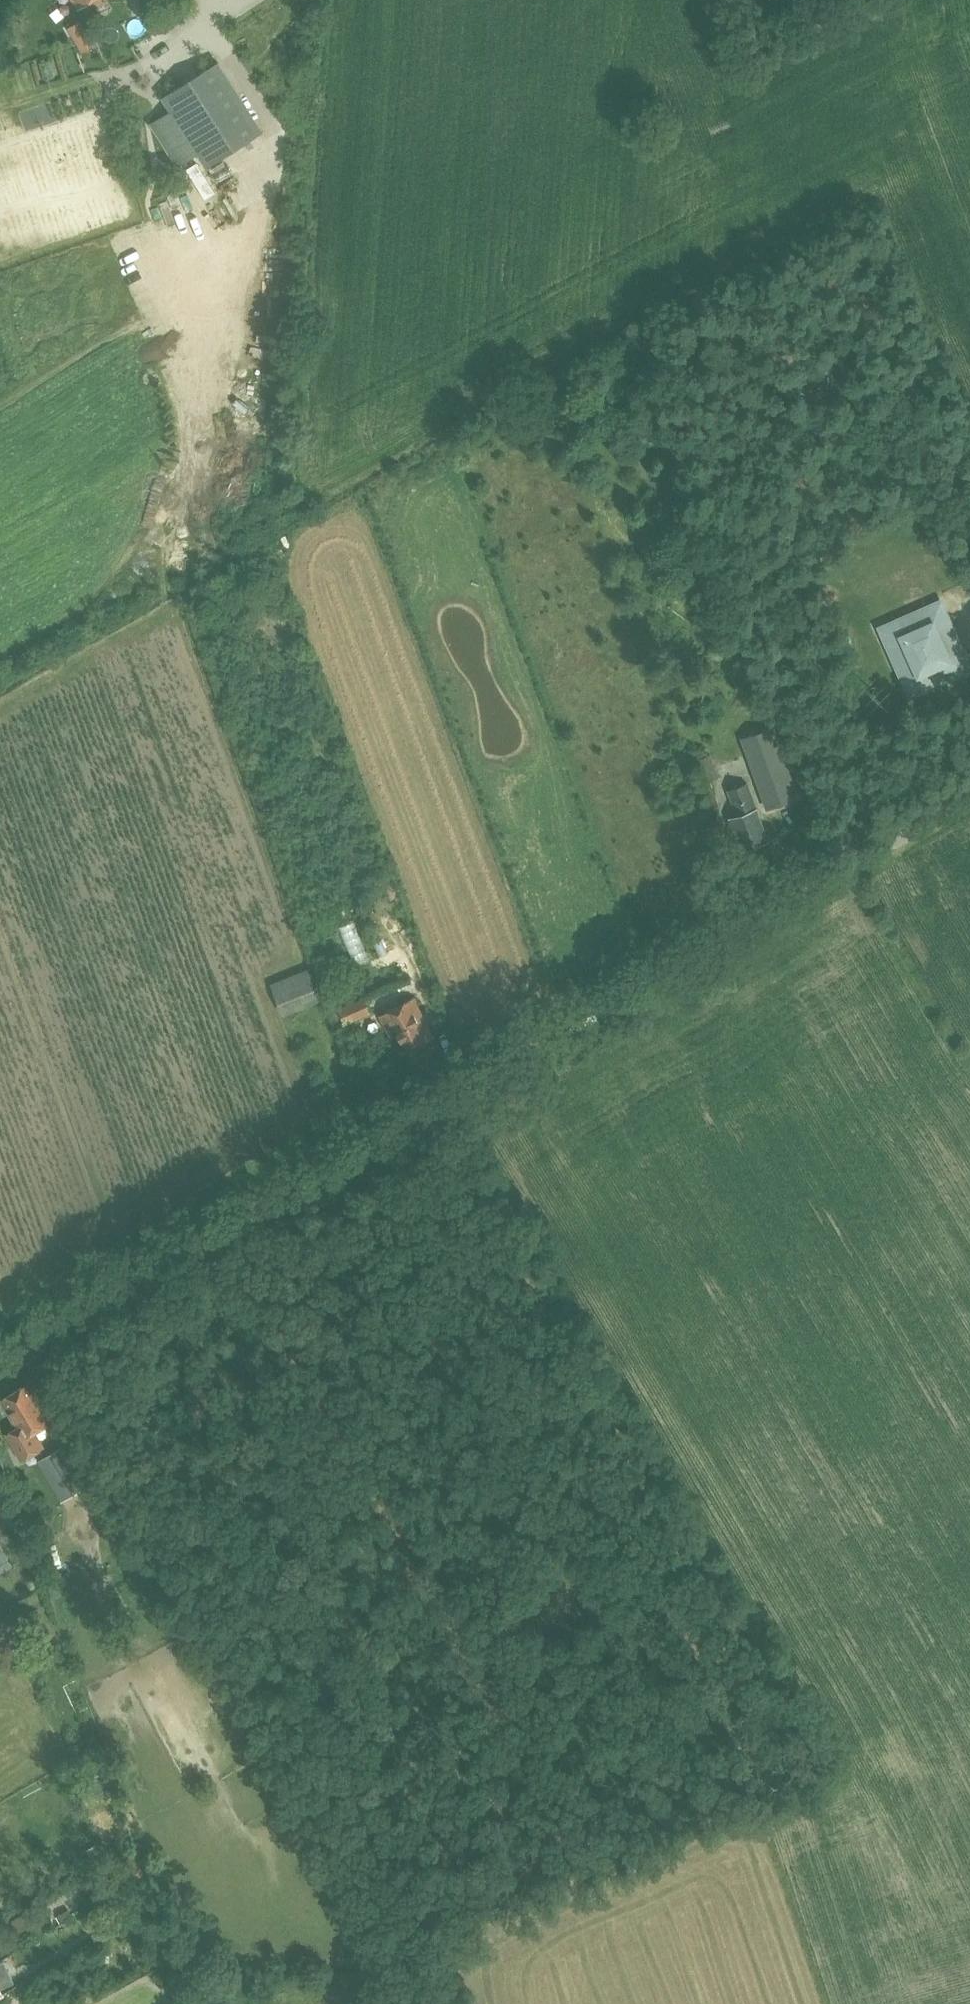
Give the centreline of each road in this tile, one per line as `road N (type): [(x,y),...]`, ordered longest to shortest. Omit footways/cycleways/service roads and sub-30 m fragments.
road 1 (unclassified): [(0,1363),(969,801)]

